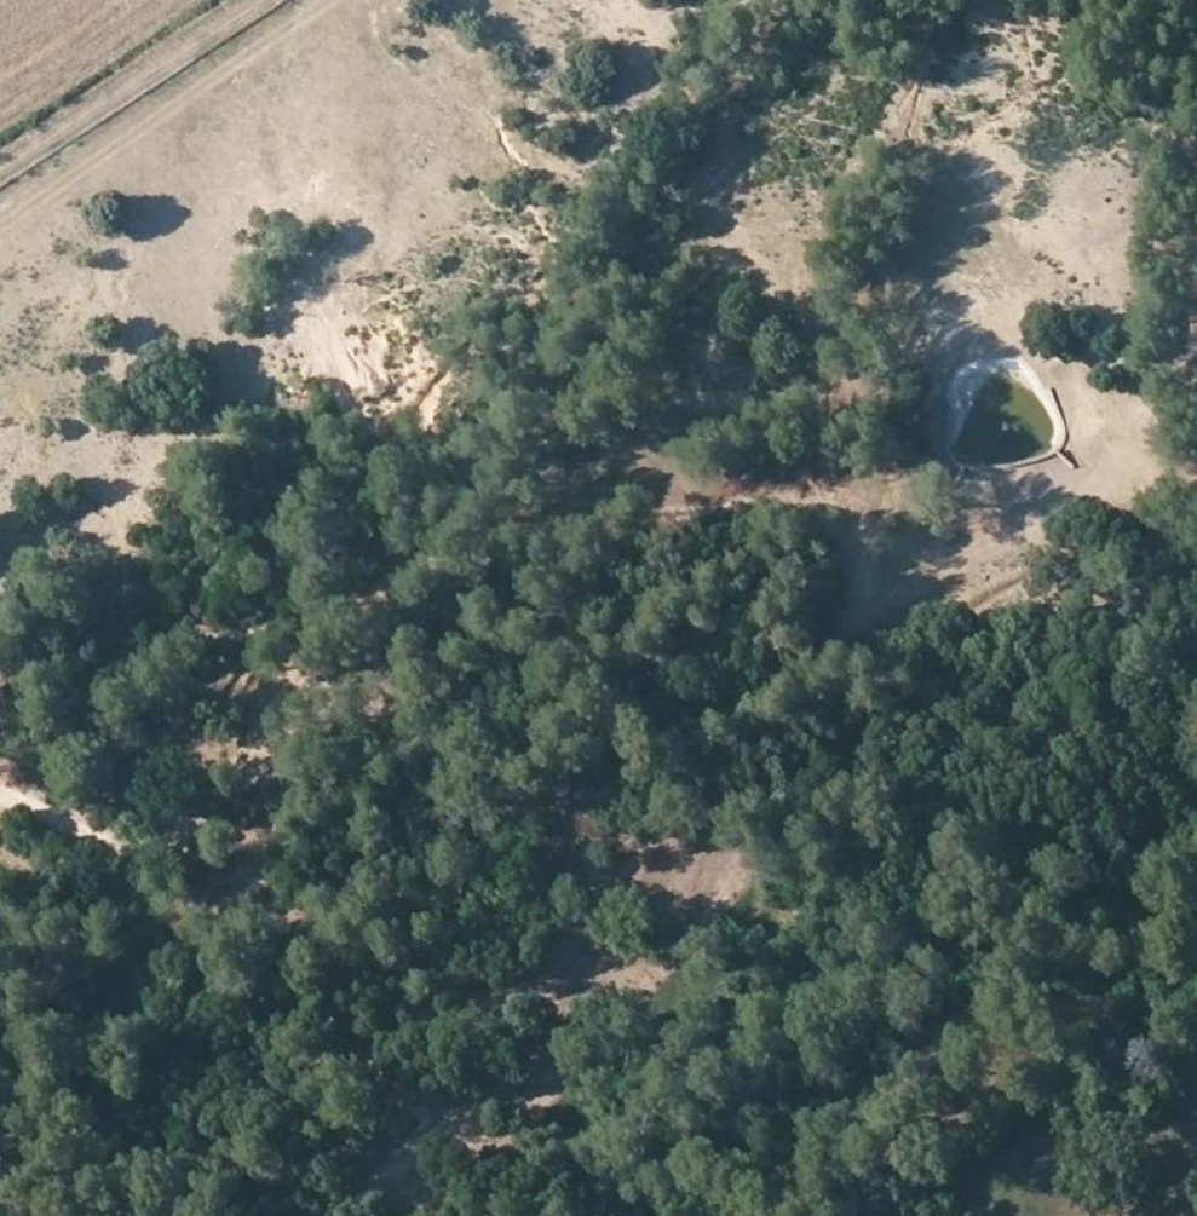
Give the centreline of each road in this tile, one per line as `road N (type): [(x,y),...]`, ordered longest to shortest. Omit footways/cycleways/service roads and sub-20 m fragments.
road 1 (track): [(45,1215),(140,1177),(203,1131),(343,1070),(397,1035),(457,1022),(501,999),(597,927),(662,831),(733,793),(800,782),(1196,795)]
road 2 (track): [(856,637),(864,567),(856,551),(793,516),(676,510),(550,525),(423,565),(370,593),(327,640),(215,807),(177,841),(123,845),(0,797)]
road 3 (track): [(597,927),(591,850),(602,797),(658,746),(785,683),(1015,541),(1132,496),(1196,483)]
road 4 (track): [(0,236),(336,0)]
road 5 (track): [(0,172),(262,0)]

